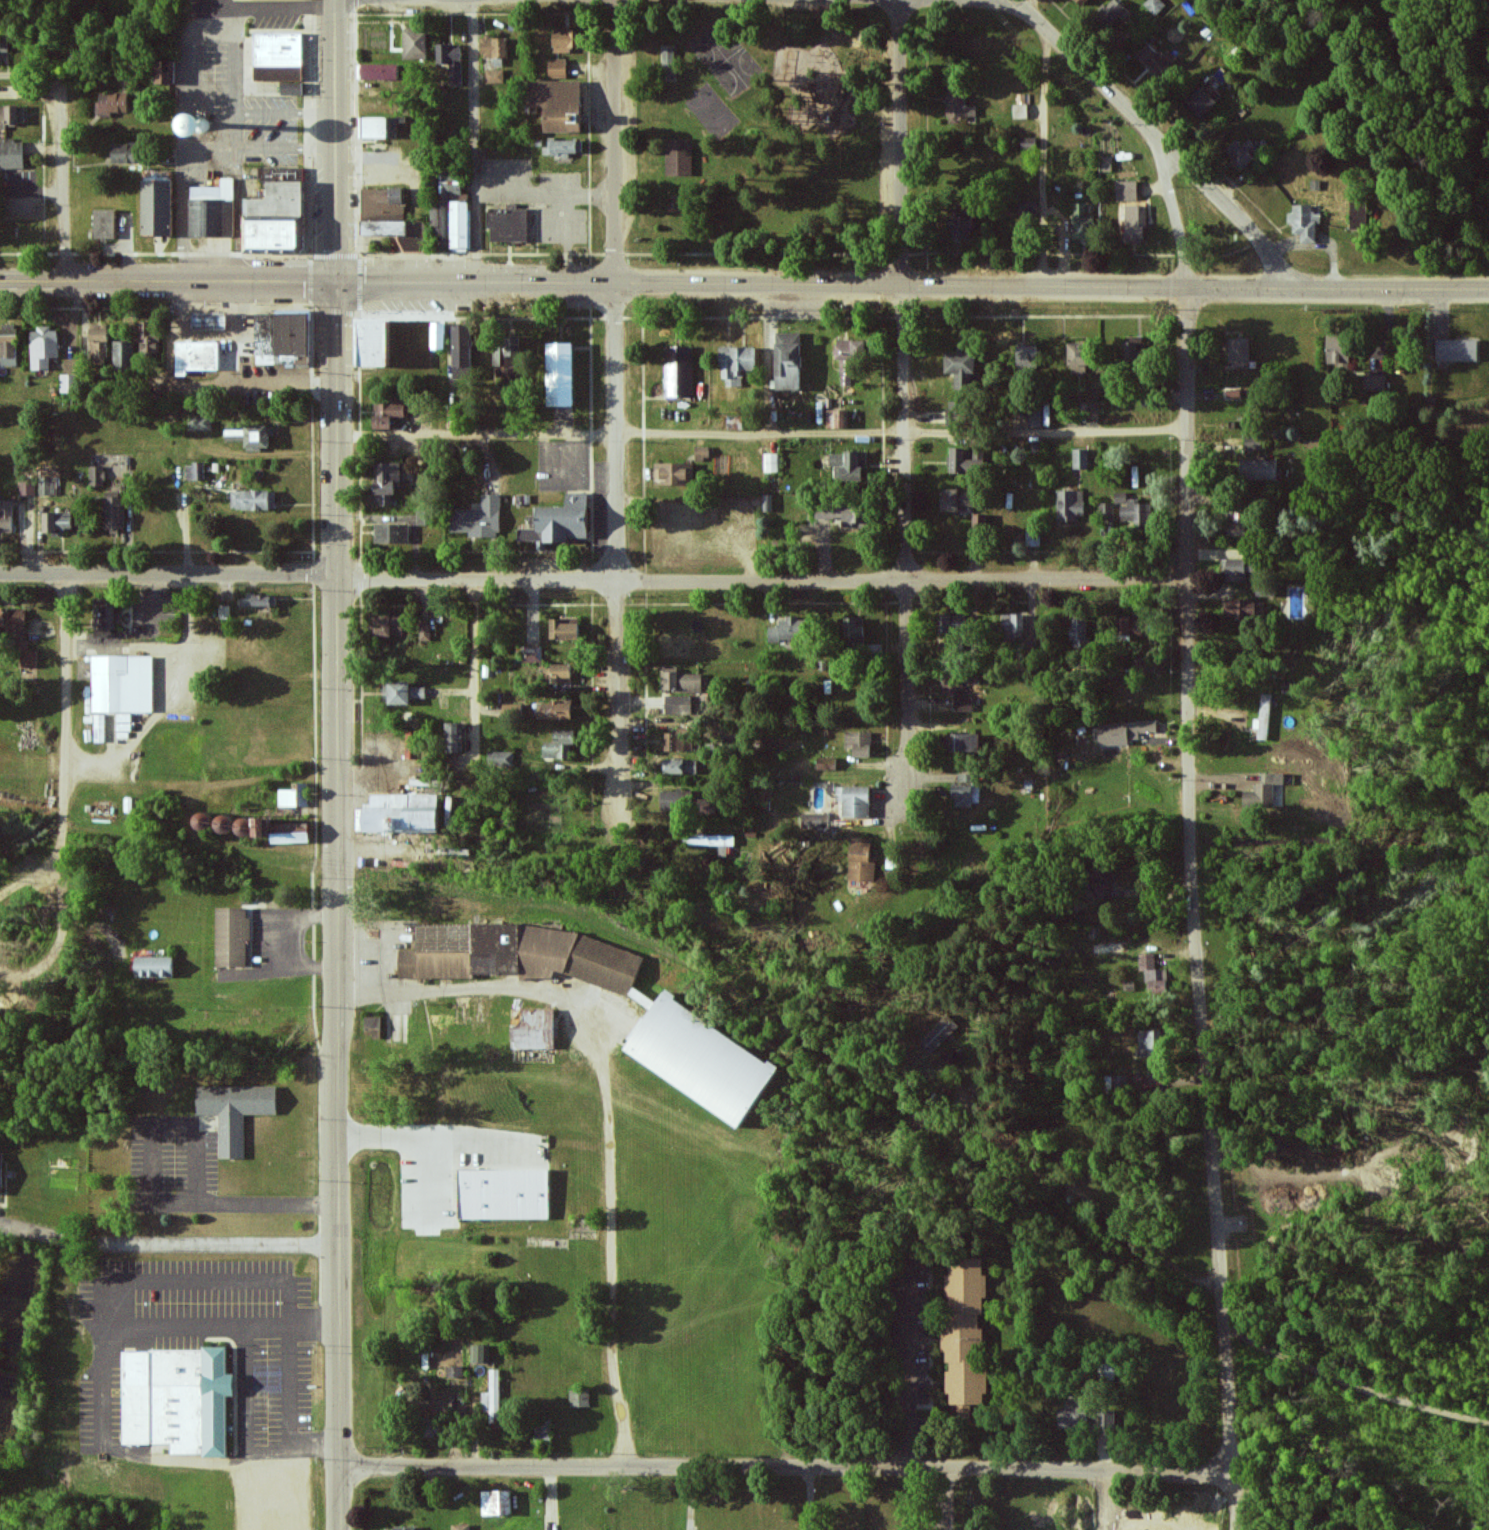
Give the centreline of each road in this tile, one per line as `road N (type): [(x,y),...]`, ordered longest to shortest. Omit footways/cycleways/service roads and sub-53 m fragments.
road 1 (residential): [(1236,1529),(1194,868),(1191,290),(1158,134)]
road 2 (tertiary): [(341,1529),(335,283)]
road 3 (secondary): [(1488,289),(335,283)]
road 4 (residential): [(1235,1473),(340,1469)]
road 5 (residential): [(1189,581),(380,580),(339,571)]
road 6 (residential): [(908,817),(903,286)]
road 7 (residential): [(620,784),(614,284)]
road 8 (residential): [(1296,289),(1256,233),(1017,0)]
road 9 (residential): [(339,571),(0,572)]
road 10 (secondary): [(335,283),(0,283)]
road 11 (residential): [(903,286),(895,0)]
road 12 (residential): [(614,284),(614,0)]
road 13 (tertiary): [(335,283),(332,0)]
road 14 (residential): [(474,0),(477,283)]
road 15 (residential): [(67,572),(66,802)]
road 16 (residential): [(64,283),(58,76)]

